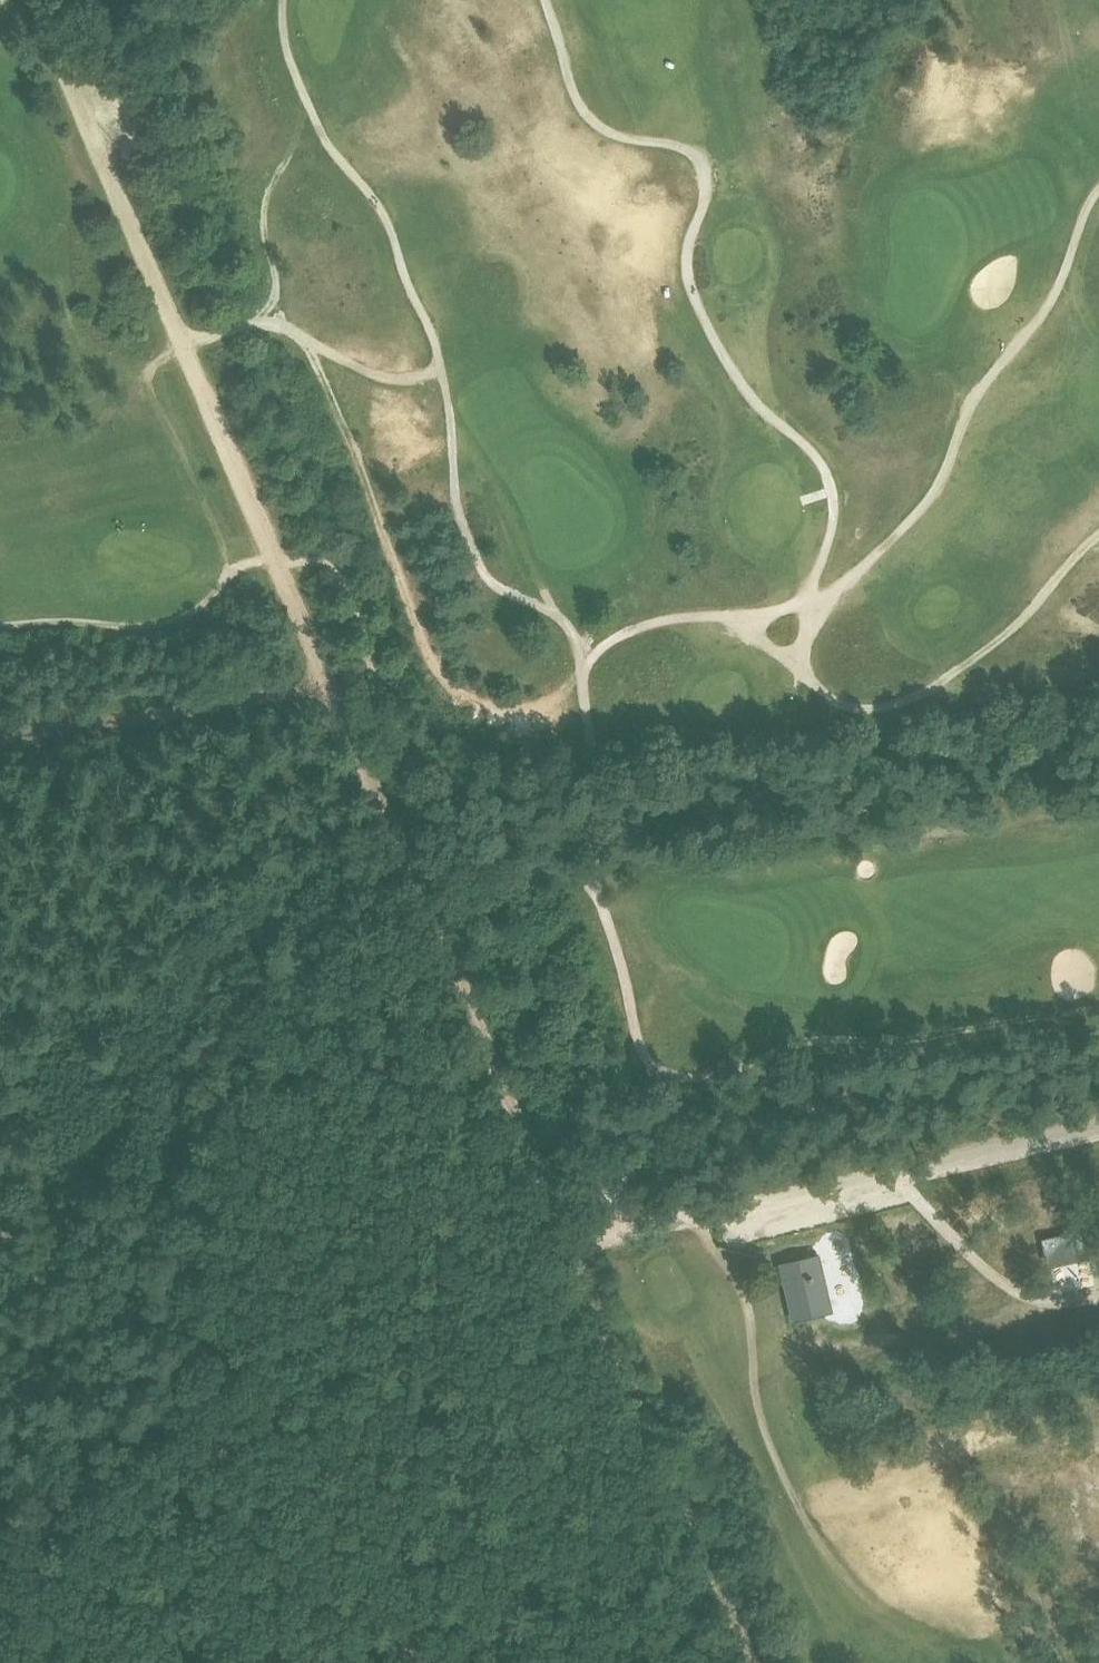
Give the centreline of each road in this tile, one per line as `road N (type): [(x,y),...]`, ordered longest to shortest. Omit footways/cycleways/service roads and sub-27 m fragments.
road 1 (track): [(754,1662),(38,0)]
road 2 (track): [(390,826),(197,1050),(174,1095),(148,1196),(138,1253),(151,1343),(138,1382),(30,1504),(0,1523)]
road 3 (unclassified): [(572,1249),(1098,1126)]
road 4 (track): [(0,742),(329,683)]

